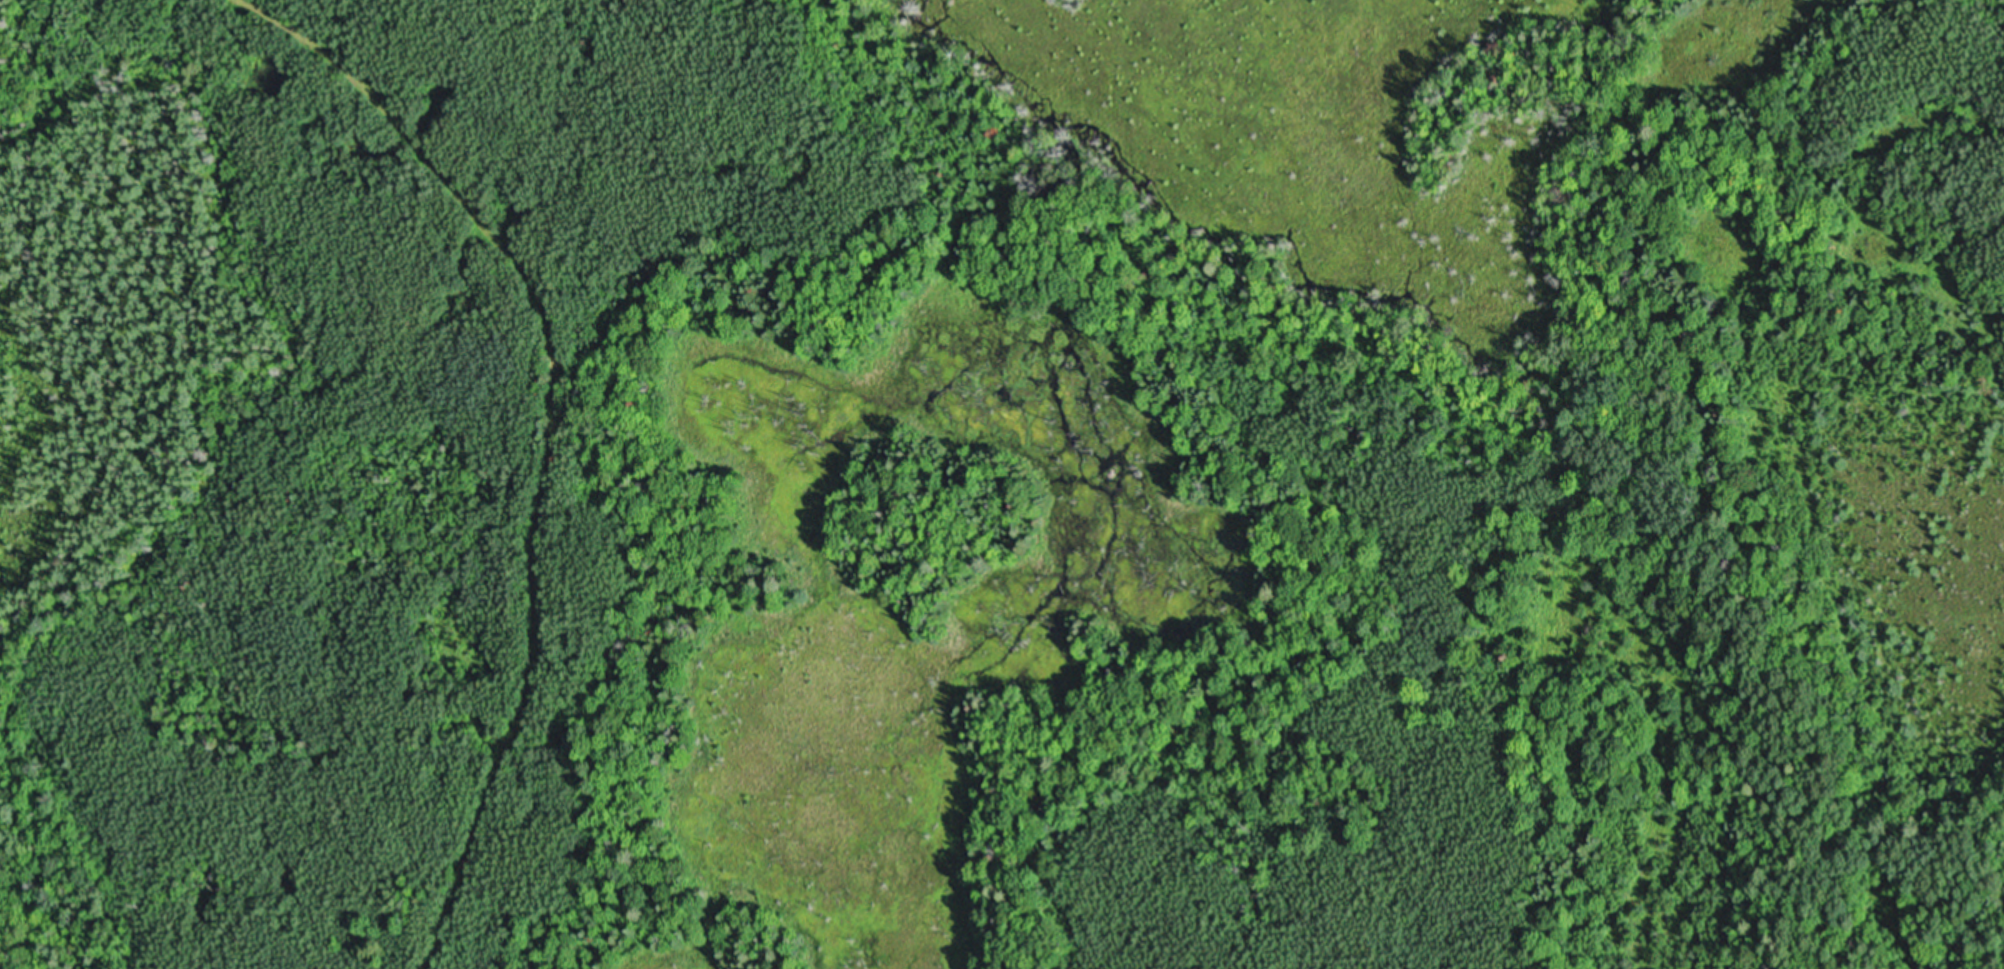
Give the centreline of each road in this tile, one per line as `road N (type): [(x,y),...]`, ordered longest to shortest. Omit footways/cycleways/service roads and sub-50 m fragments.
road 1 (track): [(203,0),(233,73),(462,356),(518,487),(519,843),(483,968)]

